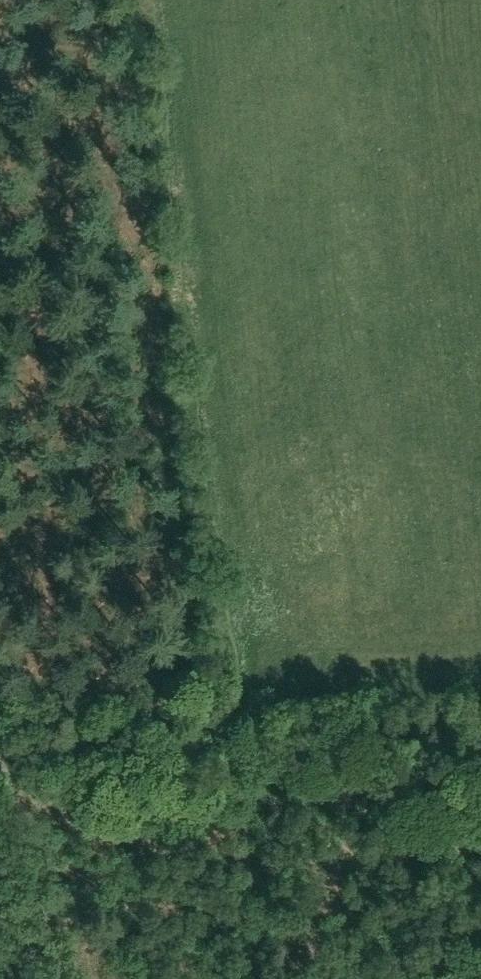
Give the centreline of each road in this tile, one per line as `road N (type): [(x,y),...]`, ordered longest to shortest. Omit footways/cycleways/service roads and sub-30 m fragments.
road 1 (unclassified): [(0,762),(480,745)]

